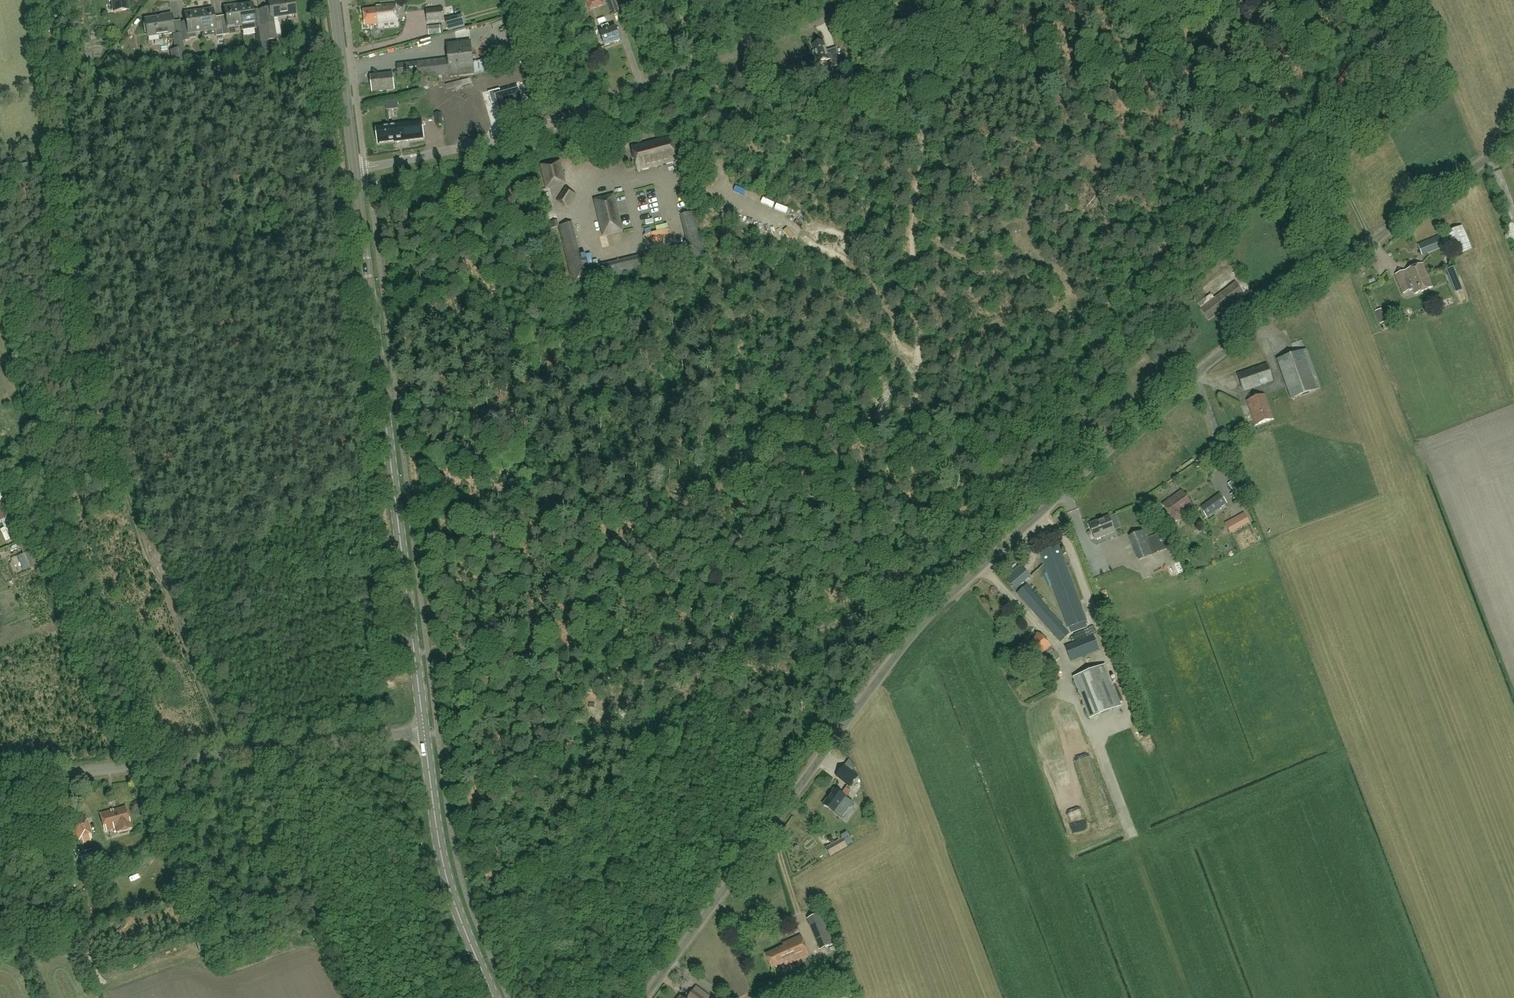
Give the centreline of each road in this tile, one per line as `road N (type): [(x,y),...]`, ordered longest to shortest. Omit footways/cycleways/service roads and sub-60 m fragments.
road 1 (unclassified): [(644,997),(923,628),(1192,376),(1513,140)]
road 2 (track): [(1119,333),(965,511),(823,631),(630,641)]
road 3 (tertiary): [(424,731),(356,170)]
road 4 (track): [(1373,0),(1349,51),(1296,114),(1223,165),(1121,313),(1119,333)]
road 5 (unclassified): [(0,780),(424,731)]
road 6 (unclassified): [(365,168),(538,127),(743,51)]
road 7 (track): [(919,362),(913,213),(948,1)]
road 8 (tertiary): [(494,997),(451,895),(424,731)]
road 9 (track): [(1116,323),(1054,271),(958,253),(912,227)]
road 10 (track): [(630,641),(428,651)]
road 11 (tertiary): [(356,170),(336,0)]

